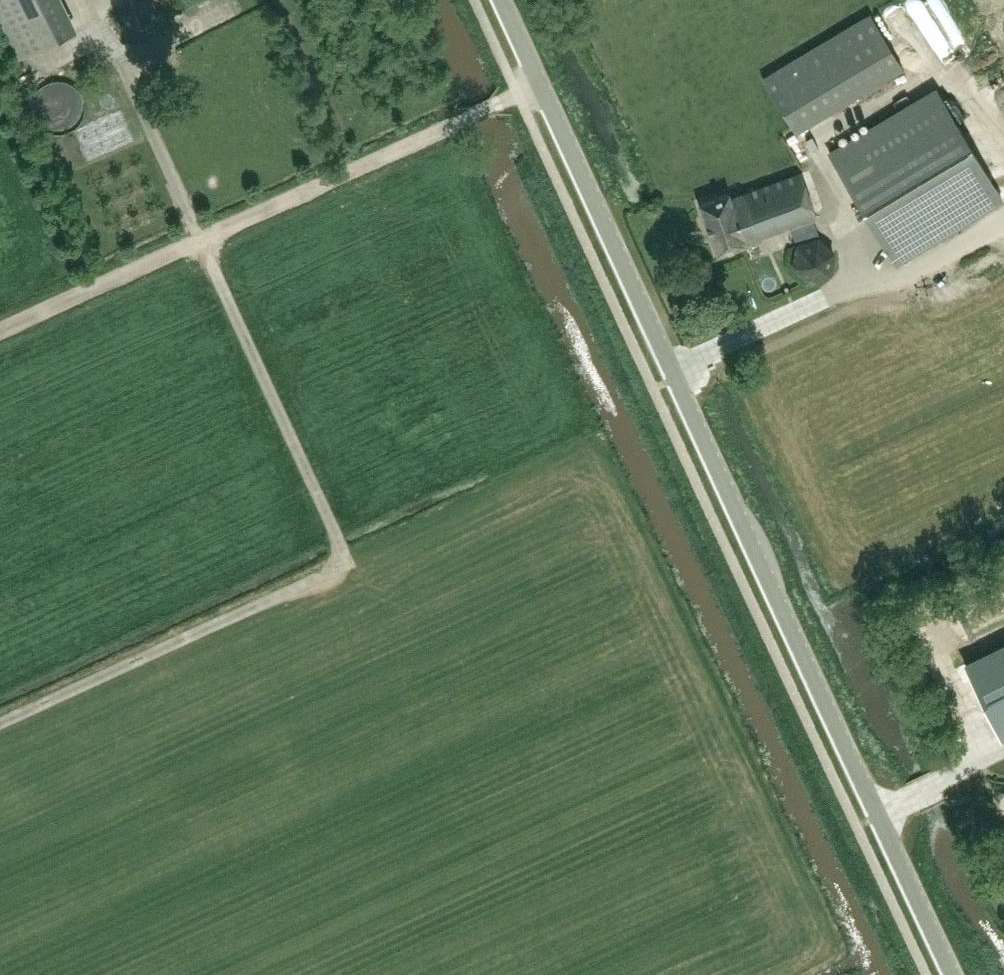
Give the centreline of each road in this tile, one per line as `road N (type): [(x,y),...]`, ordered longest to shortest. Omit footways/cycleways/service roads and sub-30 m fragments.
road 1 (unclassified): [(953,974),(502,0)]
road 2 (track): [(0,724),(341,568),(345,556),(119,72)]

